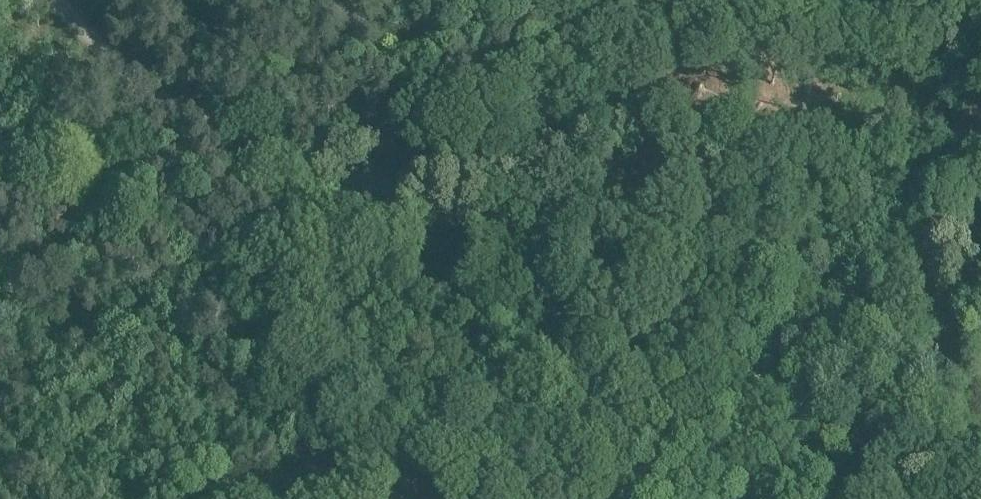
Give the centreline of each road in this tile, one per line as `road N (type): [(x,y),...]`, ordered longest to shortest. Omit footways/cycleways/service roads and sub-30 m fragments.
road 1 (track): [(365,183),(133,209),(0,279)]

